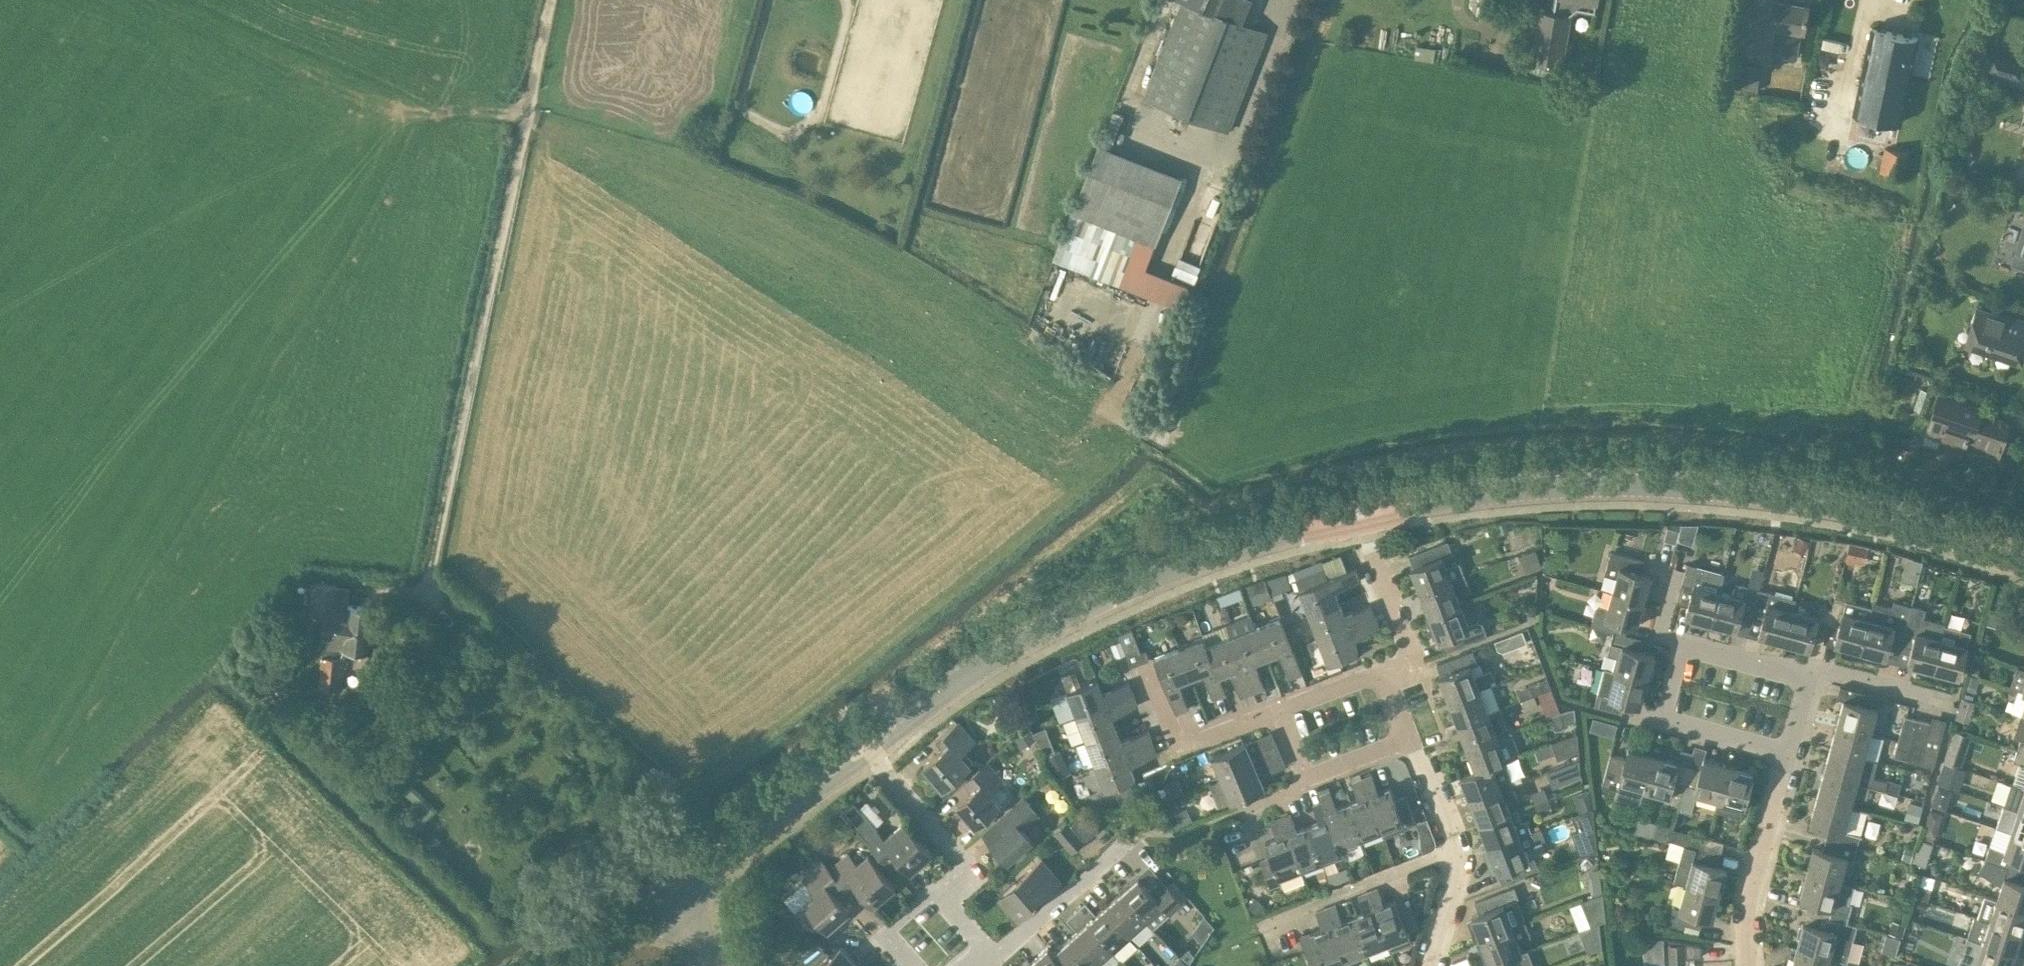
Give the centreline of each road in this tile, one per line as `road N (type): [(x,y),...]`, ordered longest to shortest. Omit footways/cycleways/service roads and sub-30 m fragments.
road 1 (residential): [(2023,559),(1801,499),(1693,489),(1533,492),(1359,515),(1240,548),(1037,634),(866,747),(719,860),(675,909)]
road 2 (residential): [(986,954),(947,908),(945,893),(965,873),(963,859),(895,782)]
road 3 (residential): [(1746,965),(1754,883),(1787,764)]
road 4 (residential): [(1272,922),(1455,850)]
road 5 (residential): [(1145,671),(1177,751),(1274,712)]
road 6 (residential): [(986,954),(1126,848)]
road 7 (residential): [(1632,720),(1787,764)]
road 8 (residential): [(1669,638),(1810,674)]
road 9 (residential): [(1810,674),(1949,705)]
road 10 (residential): [(1385,670),(1410,660),(1370,555)]
road 11 (residential): [(1411,738),(1300,785)]
road 12 (residential): [(1455,850),(1411,738)]

